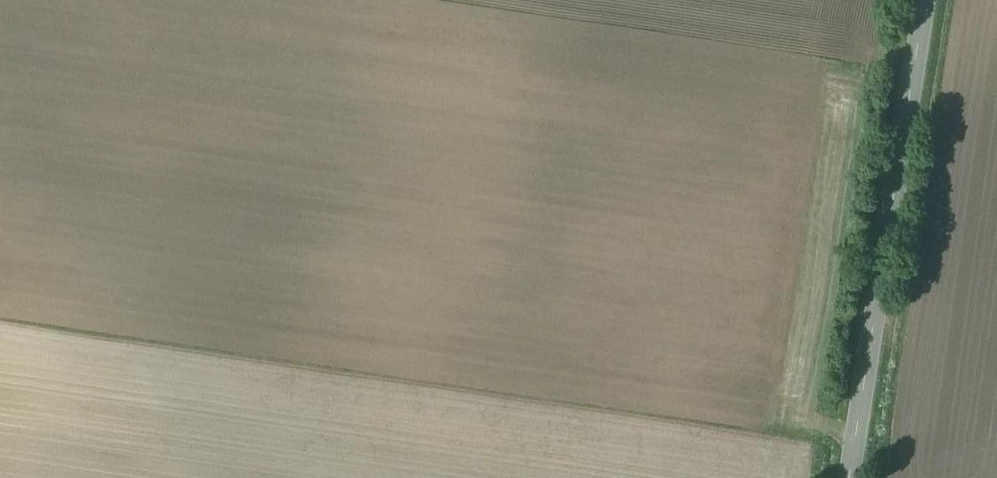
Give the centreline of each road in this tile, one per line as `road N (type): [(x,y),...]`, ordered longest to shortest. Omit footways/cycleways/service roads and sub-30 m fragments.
road 1 (tertiary): [(849,477),(924,0)]

